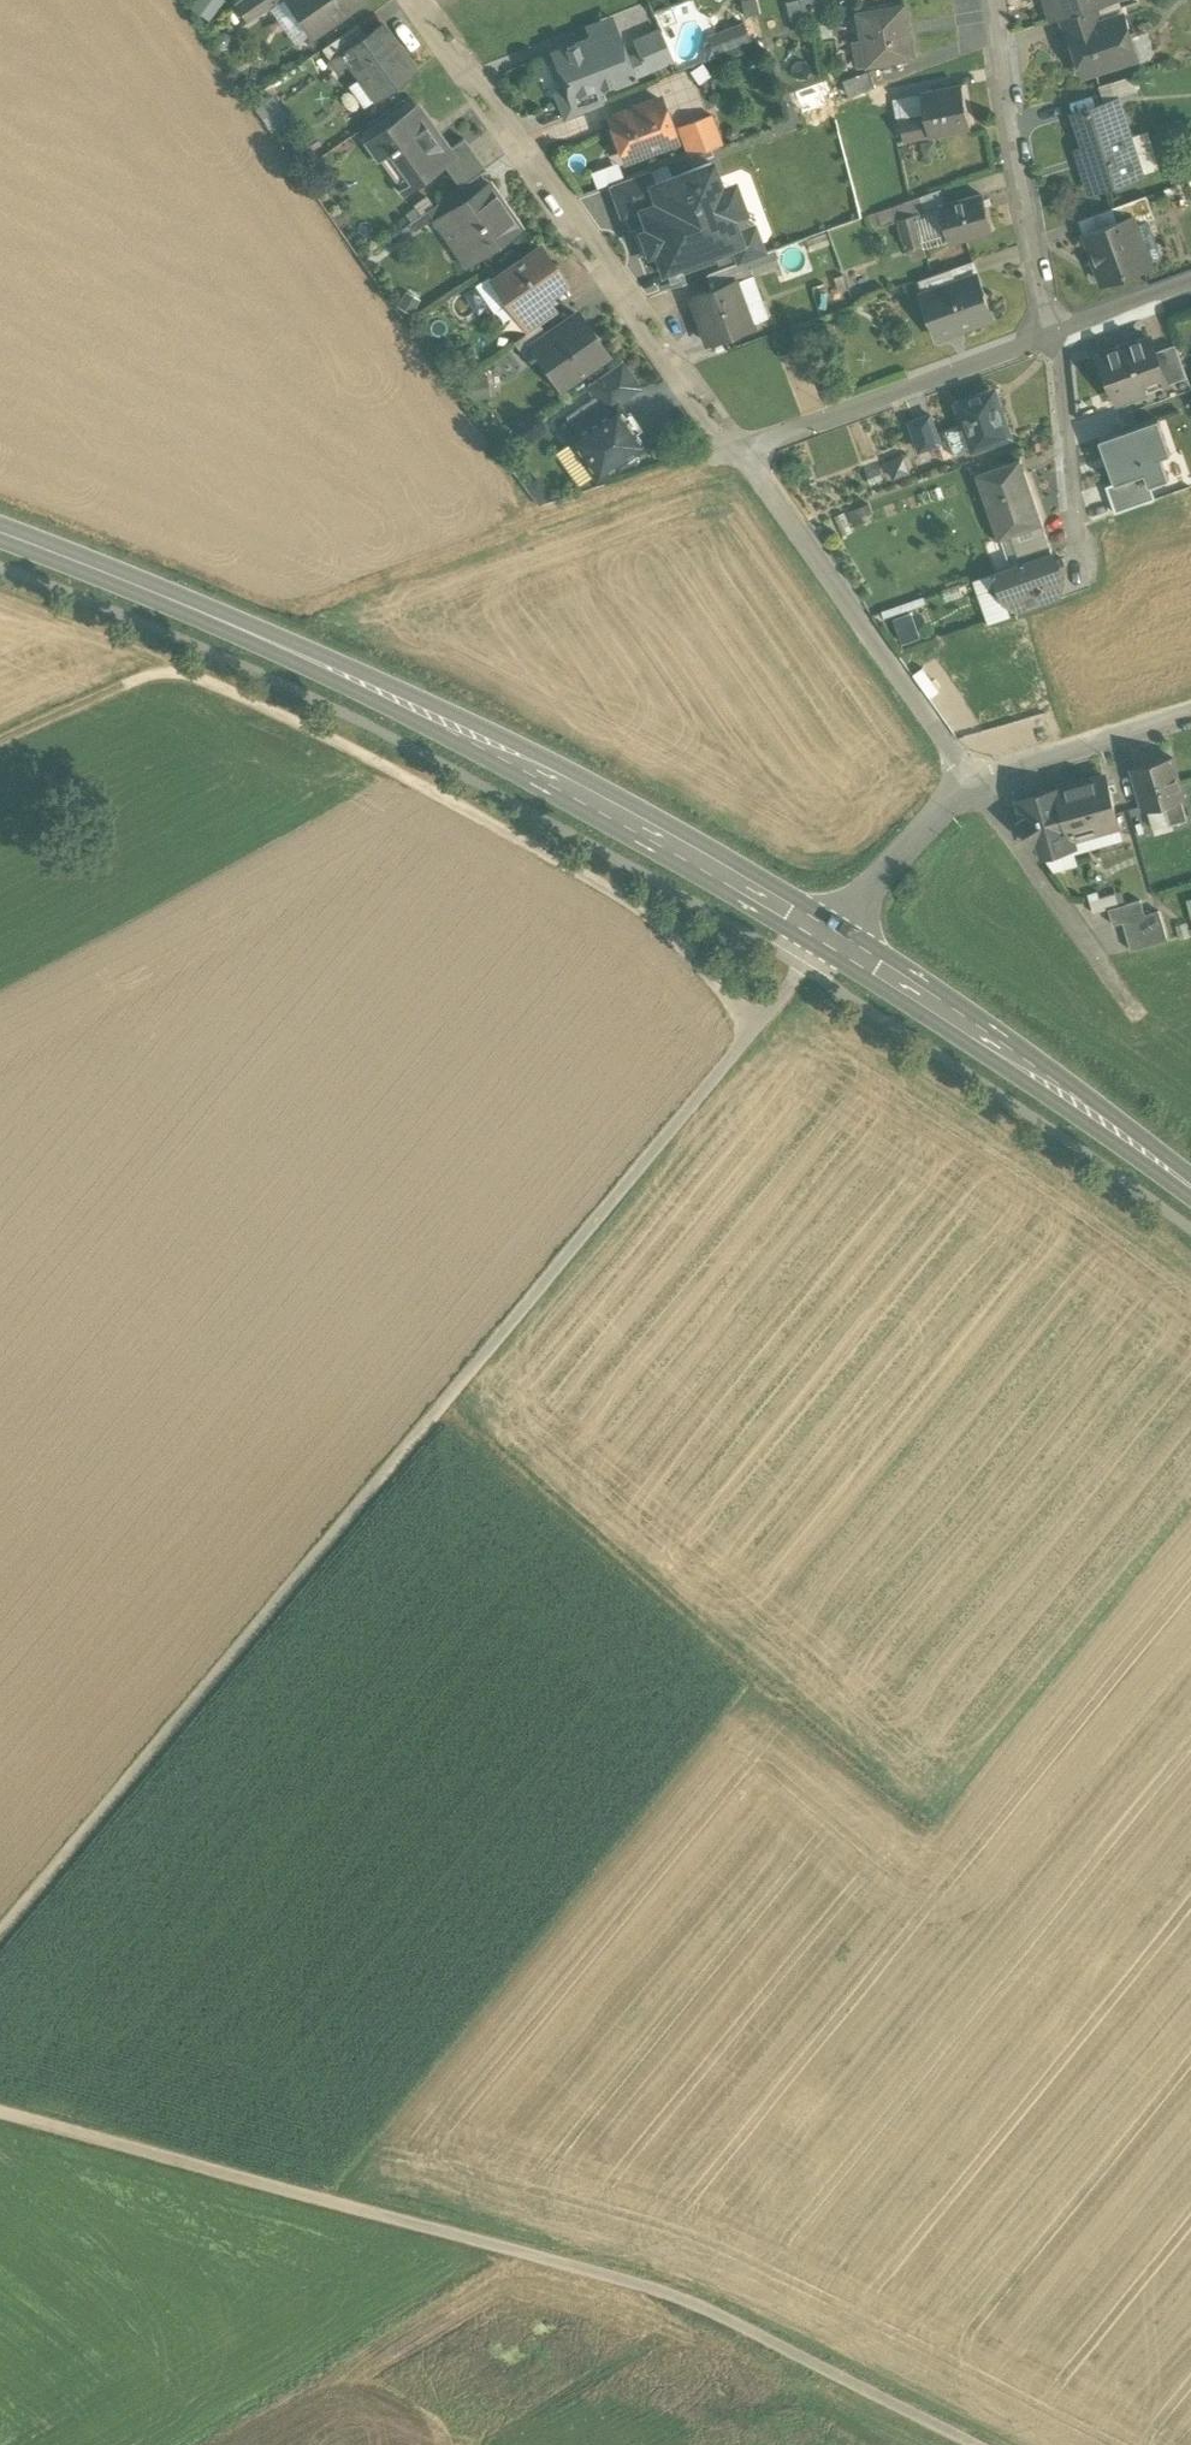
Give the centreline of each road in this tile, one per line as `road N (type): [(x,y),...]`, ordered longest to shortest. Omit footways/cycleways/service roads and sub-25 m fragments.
road 1 (track): [(0,1954),(363,1531),(751,1026),(830,941)]
road 2 (track): [(957,2444),(691,2314),(0,2123)]
road 3 (primary): [(830,941),(412,709),(0,533)]
road 4 (track): [(751,1026),(657,927),(346,756),(201,686),(156,683),(131,693)]
road 5 (residential): [(419,0),(739,453)]
road 6 (track): [(299,609),(739,453)]
road 7 (primary): [(1190,1189),(1026,1067),(830,941)]
road 8 (residential): [(739,453),(972,780)]
road 9 (residential): [(995,0),(1037,340)]
road 10 (residential): [(1037,340),(739,453)]
road 11 (residential): [(1190,717),(972,780)]
road 12 (residential): [(972,780),(830,941)]
road 13 (residential): [(1190,285),(1037,340)]
road 14 (track): [(0,754),(131,693)]

